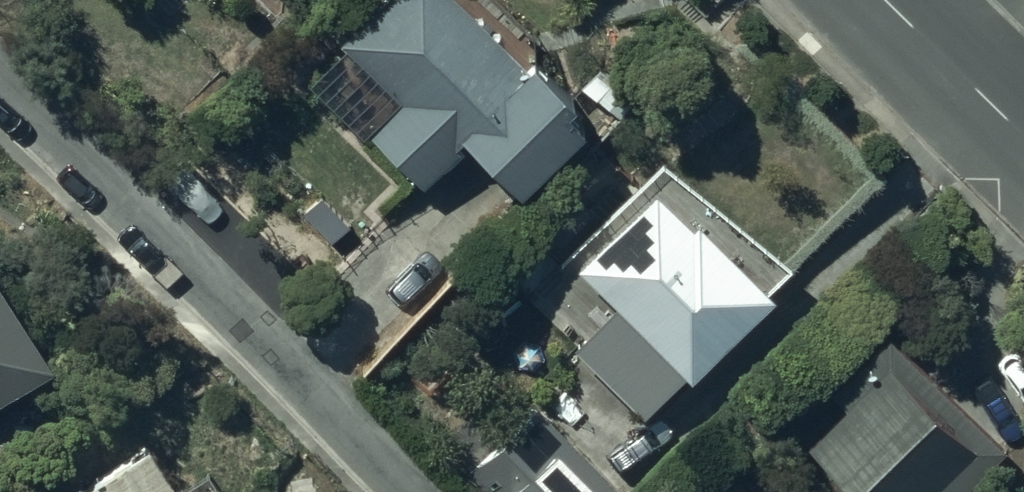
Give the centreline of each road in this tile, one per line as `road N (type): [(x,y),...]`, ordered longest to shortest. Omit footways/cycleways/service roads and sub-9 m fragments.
road 1 (residential): [(401,491),(0,91)]
road 2 (tertiary): [(883,0),(1023,139)]

